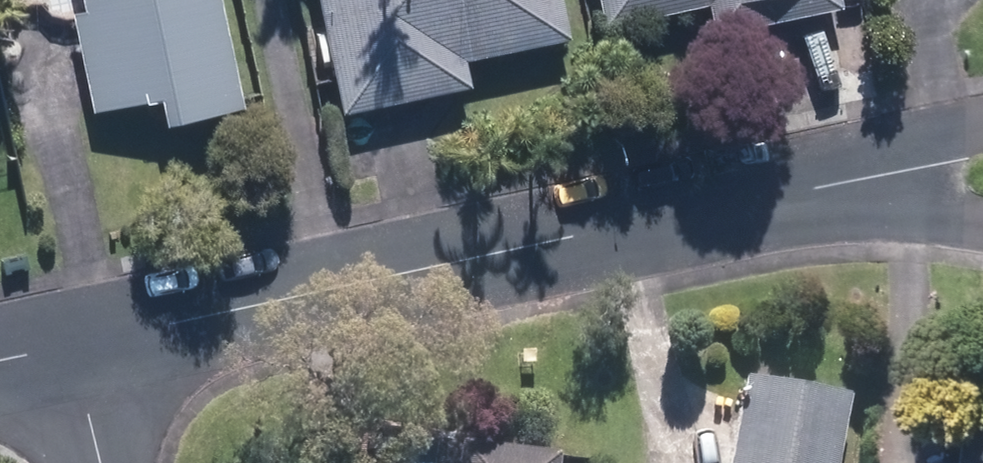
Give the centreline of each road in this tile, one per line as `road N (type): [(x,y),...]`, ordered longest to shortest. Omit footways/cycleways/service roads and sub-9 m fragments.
road 1 (residential): [(862,174),(63,340)]
road 2 (residential): [(862,174),(982,120)]
road 3 (residential): [(982,225),(862,174)]
road 4 (residential): [(63,340),(98,462)]

